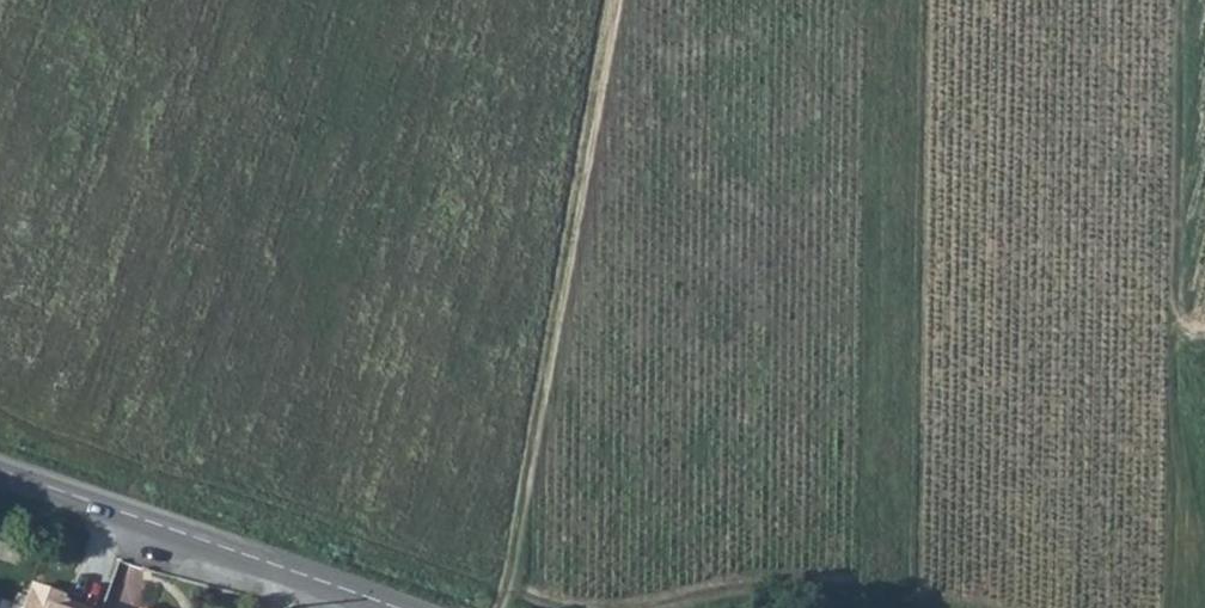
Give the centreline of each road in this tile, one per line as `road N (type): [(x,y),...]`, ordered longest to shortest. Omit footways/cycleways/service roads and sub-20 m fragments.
road 1 (track): [(498,607),(618,0)]
road 2 (tertiary): [(0,470),(394,607)]

